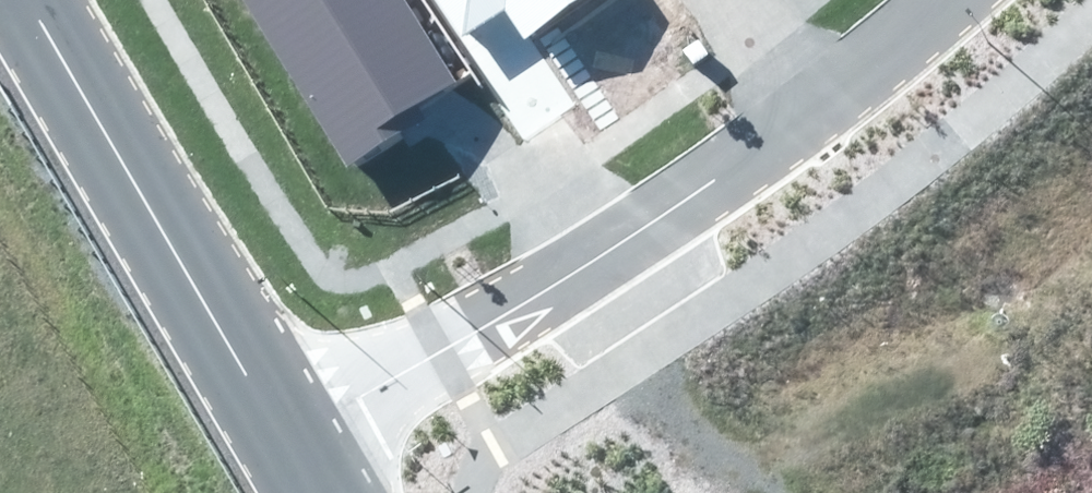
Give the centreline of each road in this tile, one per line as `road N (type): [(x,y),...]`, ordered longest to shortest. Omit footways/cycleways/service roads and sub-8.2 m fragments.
road 1 (residential): [(817,104),(487,326),(281,432)]
road 2 (tertiary): [(281,432),(24,0)]
road 3 (residential): [(930,0),(817,104)]
road 4 (residential): [(817,104),(739,0)]

